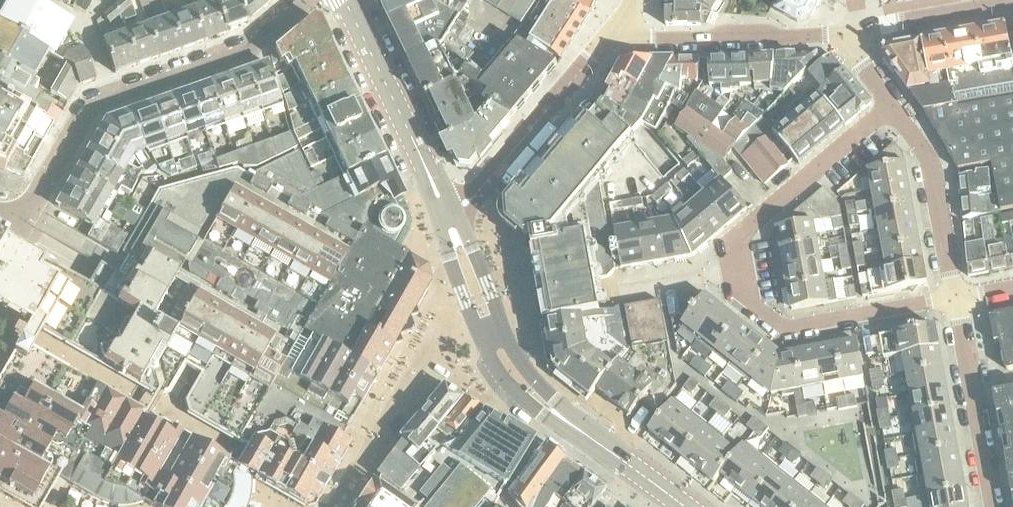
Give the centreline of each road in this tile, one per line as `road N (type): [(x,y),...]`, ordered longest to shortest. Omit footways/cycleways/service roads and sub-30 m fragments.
road 1 (residential): [(892,106),(745,233),(737,250),(744,291),(788,327),(955,296)]
road 2 (residential): [(0,214),(26,212),(75,125),(99,103),(245,50),(302,0)]
road 3 (tertiary): [(683,506),(565,421),(509,368),(450,225)]
road 4 (residential): [(450,225),(618,28)]
road 5 (tertiary): [(450,225),(344,0)]
road 6 (residential): [(618,28),(663,39),(855,31)]
road 7 (residential): [(995,506),(955,296)]
road 8 (residential): [(955,296),(929,158),(892,106)]
road 9 (residential): [(855,31),(1012,0)]

